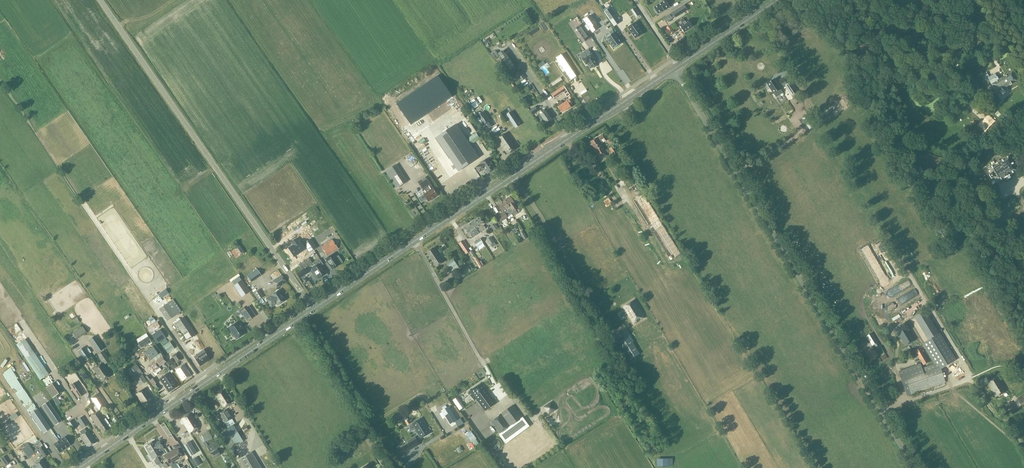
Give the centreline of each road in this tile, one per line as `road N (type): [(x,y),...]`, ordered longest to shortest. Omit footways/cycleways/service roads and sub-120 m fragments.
road 1 (unclassified): [(674,69),(881,410)]
road 2 (unclassified): [(313,309),(100,0)]
road 3 (primary): [(313,309),(571,137)]
road 4 (primary): [(80,467),(313,309)]
road 5 (track): [(985,0),(1008,46),(992,56),(986,48),(962,53),(951,63),(961,87)]
road 6 (primary): [(571,137),(674,69)]

